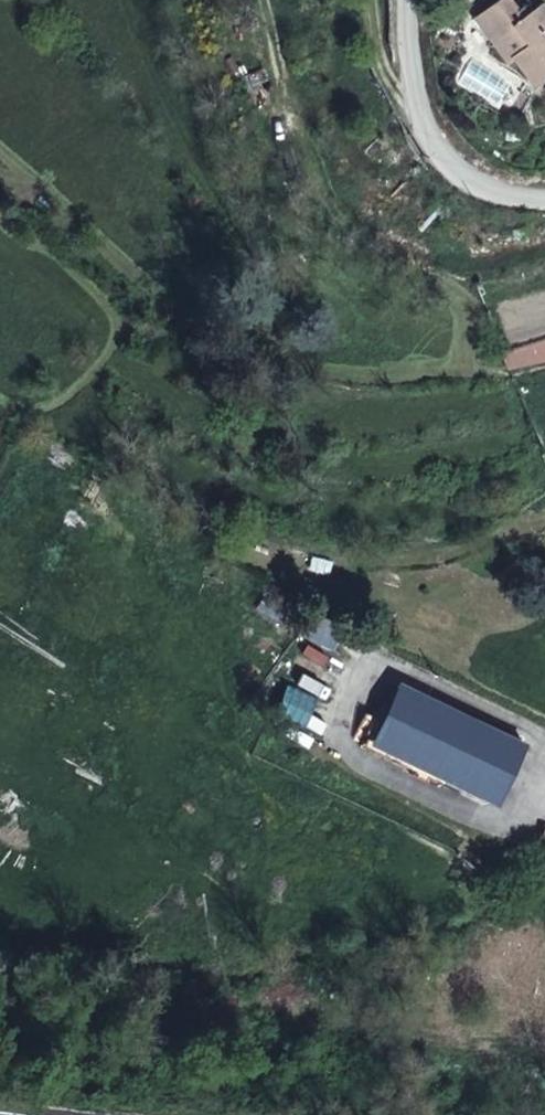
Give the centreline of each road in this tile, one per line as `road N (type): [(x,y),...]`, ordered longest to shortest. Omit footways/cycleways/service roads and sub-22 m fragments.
road 1 (residential): [(544,200),(515,198),(448,167),(416,112),(404,40),(407,0)]

